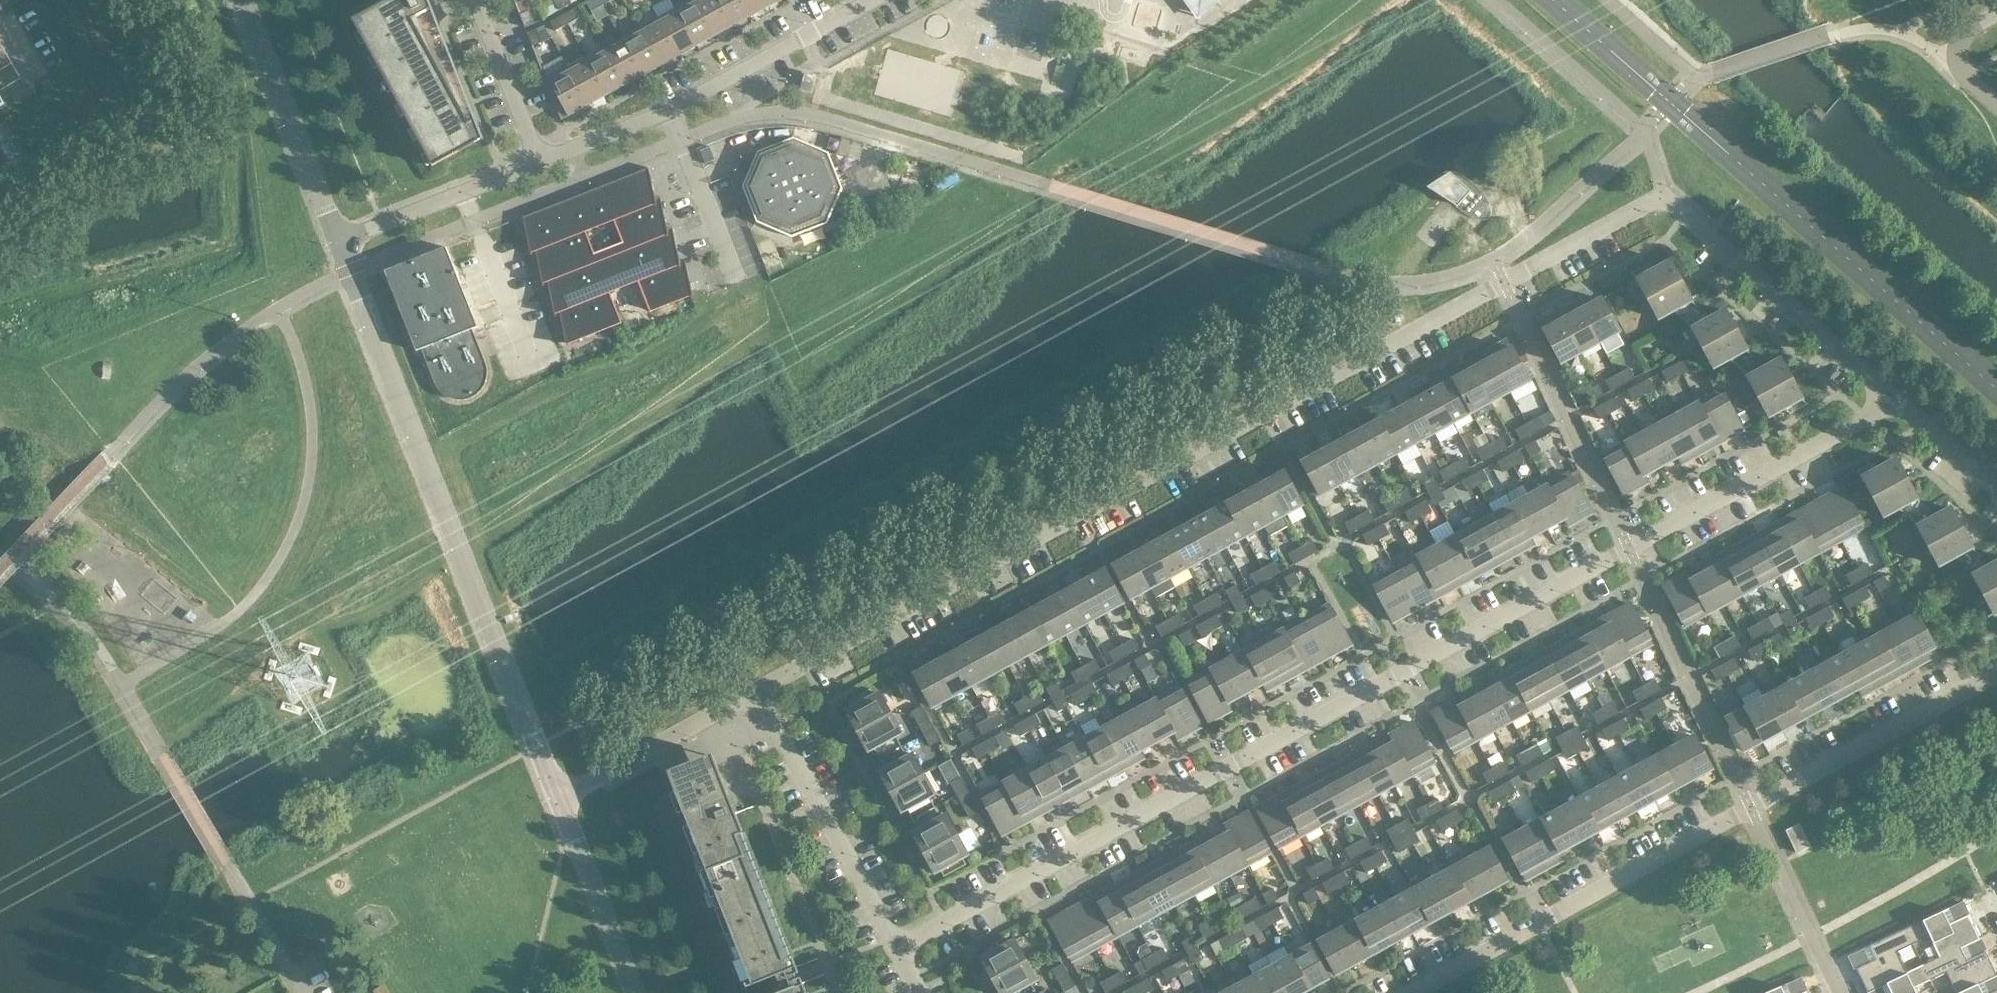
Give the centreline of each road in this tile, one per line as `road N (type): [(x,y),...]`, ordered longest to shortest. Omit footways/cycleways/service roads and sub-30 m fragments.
road 1 (residential): [(892,943),(1852,427),(1888,399)]
road 2 (residential): [(773,703),(1416,338)]
road 3 (residential): [(1411,992),(1996,673)]
road 4 (unclassified): [(556,799),(341,240)]
road 5 (unclassified): [(1888,399),(1664,196)]
road 6 (residential): [(1416,338),(1664,196)]
road 7 (unclassified): [(892,943),(773,703)]
road 8 (unclassified): [(341,240),(245,0)]
road 9 (unclassified): [(556,799),(773,703)]
road 10 (residential): [(667,113),(871,0)]
road 11 (residential): [(341,240),(541,161)]
road 12 (unclassified): [(633,992),(556,799)]
road 13 (residential): [(541,161),(477,0)]
road 14 (residential): [(731,271),(667,113)]
road 15 (unclassified): [(1996,490),(1888,399)]
road 16 (residential): [(1416,338),(1409,318),(1412,273),(1451,214)]
road 17 (residential): [(541,161),(667,113)]
road 18 (residential): [(1996,107),(1968,81),(1959,61),(1963,39),(1996,17)]

